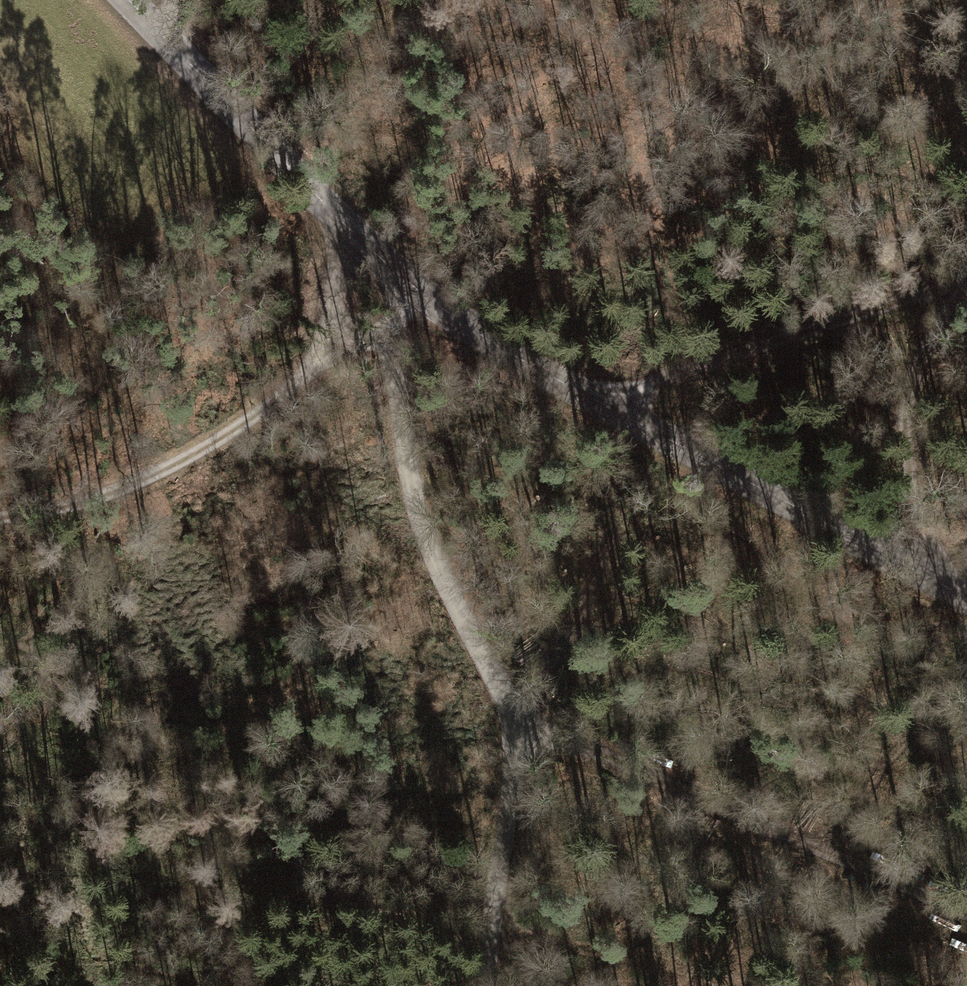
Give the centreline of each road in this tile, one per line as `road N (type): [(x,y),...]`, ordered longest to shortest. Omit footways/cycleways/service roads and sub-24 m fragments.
road 1 (tertiary): [(966,598),(463,325),(355,234),(130,0)]
road 2 (track): [(486,985),(522,725),(453,595),(416,503),(385,324),(414,287)]
road 3 (track): [(0,514),(135,489),(344,350),(329,305),(337,264),(355,234)]
road 4 (track): [(966,910),(522,725)]
road 5 (track): [(966,281),(604,405)]
road 6 (track): [(962,283),(925,343),(903,436),(905,483),(938,582)]

